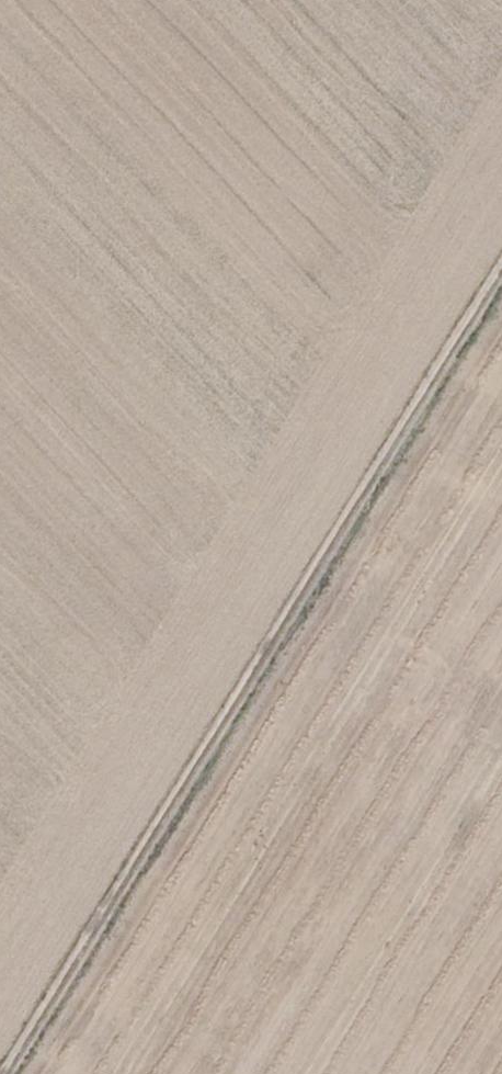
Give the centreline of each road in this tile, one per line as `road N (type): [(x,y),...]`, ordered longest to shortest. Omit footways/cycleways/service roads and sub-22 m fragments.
road 1 (track): [(2,1073),(501,256)]

